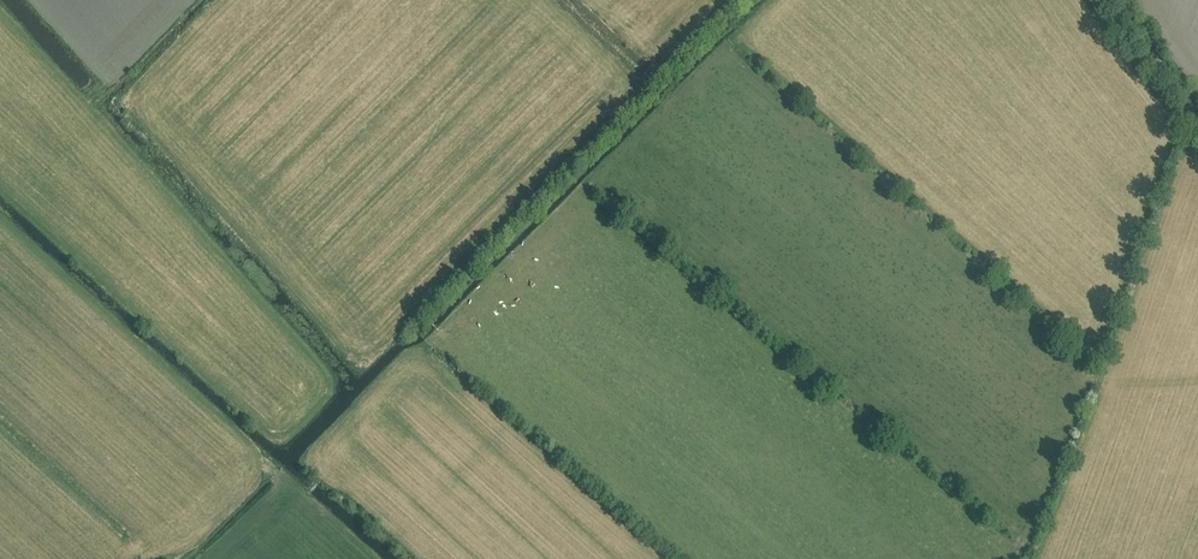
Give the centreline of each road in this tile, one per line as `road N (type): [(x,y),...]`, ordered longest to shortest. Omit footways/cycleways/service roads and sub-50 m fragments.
road 1 (tertiary): [(1197,118),(1112,0)]

